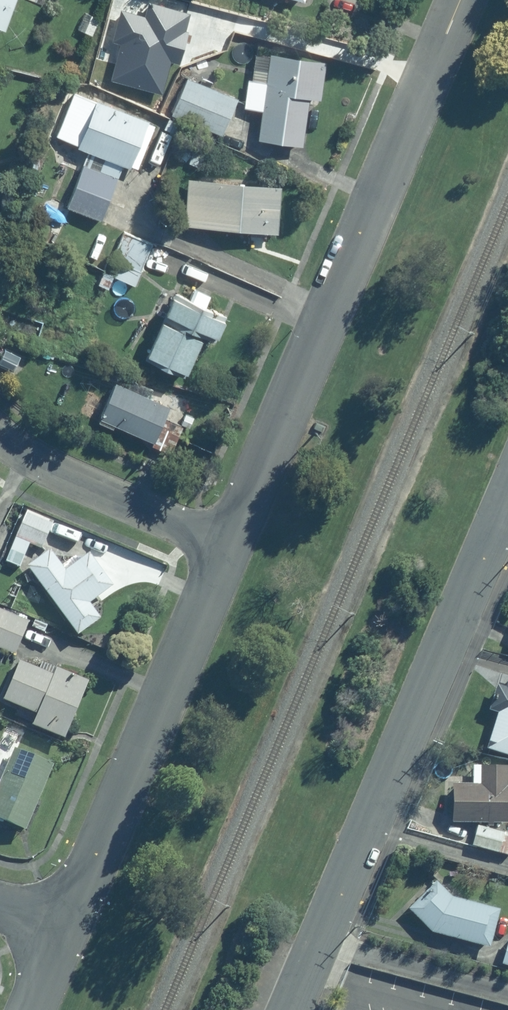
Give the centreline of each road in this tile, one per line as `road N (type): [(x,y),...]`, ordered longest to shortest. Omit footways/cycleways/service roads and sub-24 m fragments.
road 1 (residential): [(226,547),(458,0)]
road 2 (unclassified): [(507,513),(294,1009)]
road 3 (residential): [(65,930),(226,547)]
road 4 (residential): [(226,547),(48,468),(0,427)]

